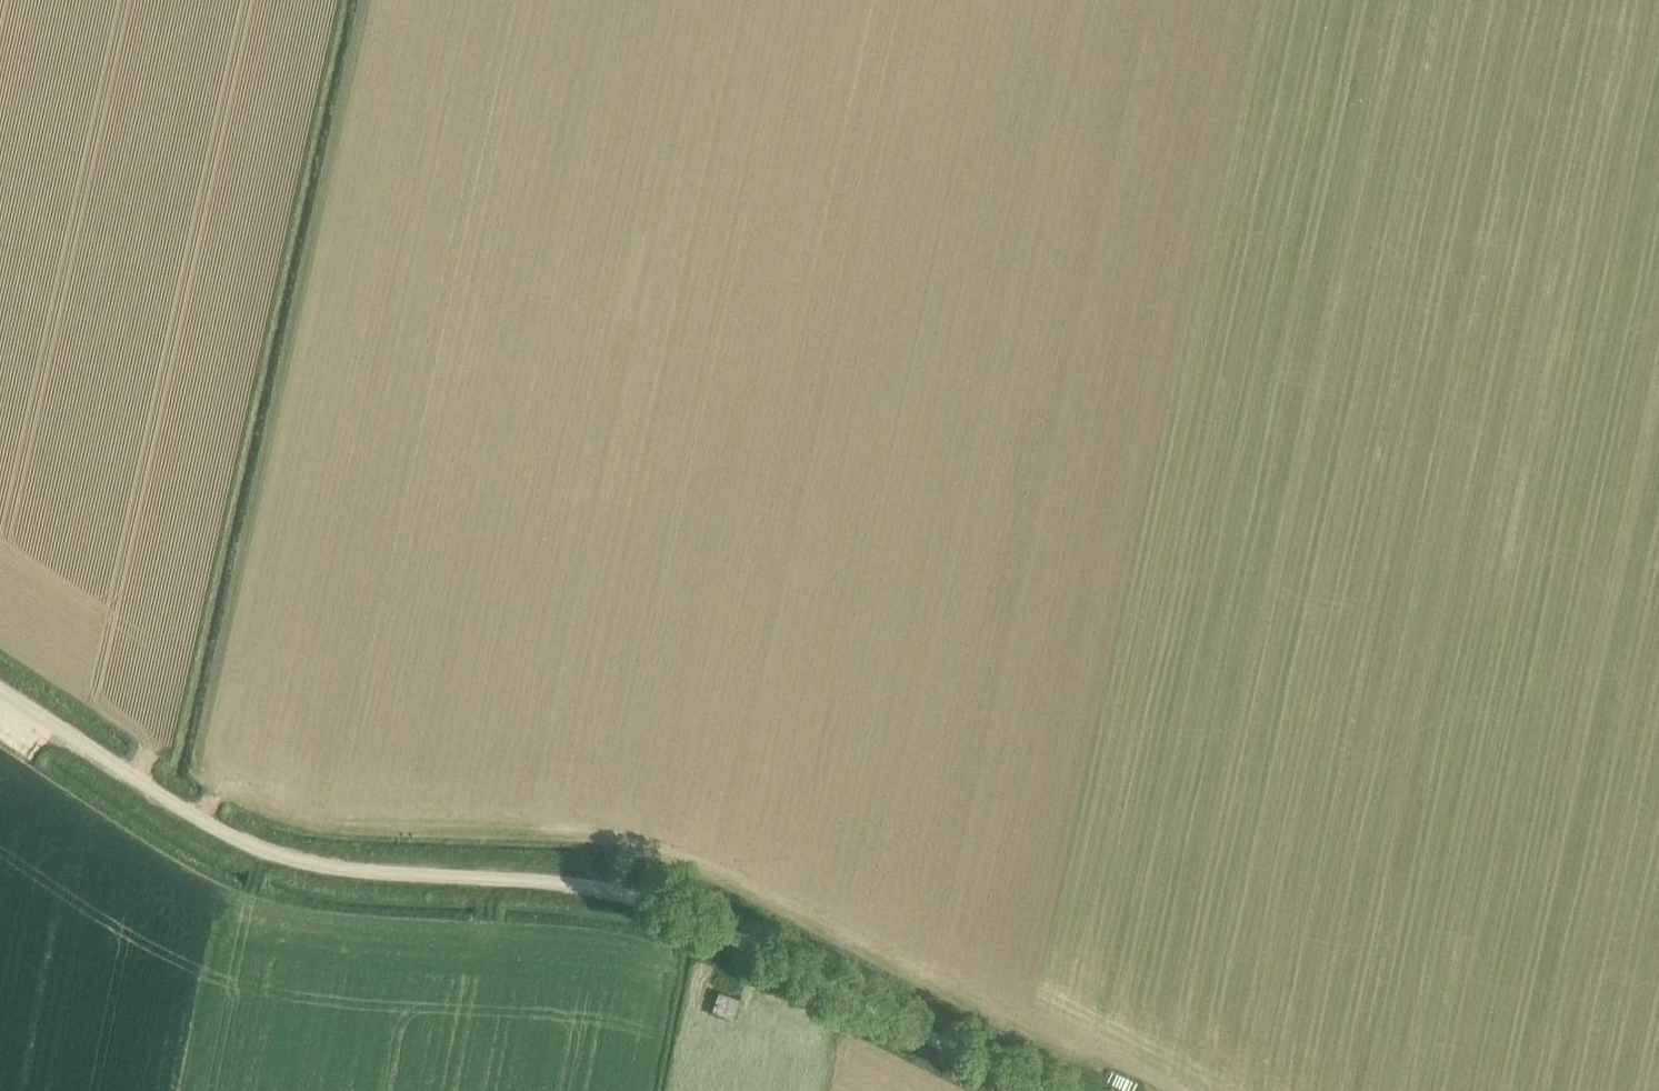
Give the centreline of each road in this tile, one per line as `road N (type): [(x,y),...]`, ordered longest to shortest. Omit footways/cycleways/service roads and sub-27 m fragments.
road 1 (unclassified): [(1039,1090),(785,961),(673,909),(601,887),(315,876),(227,836),(0,689)]

